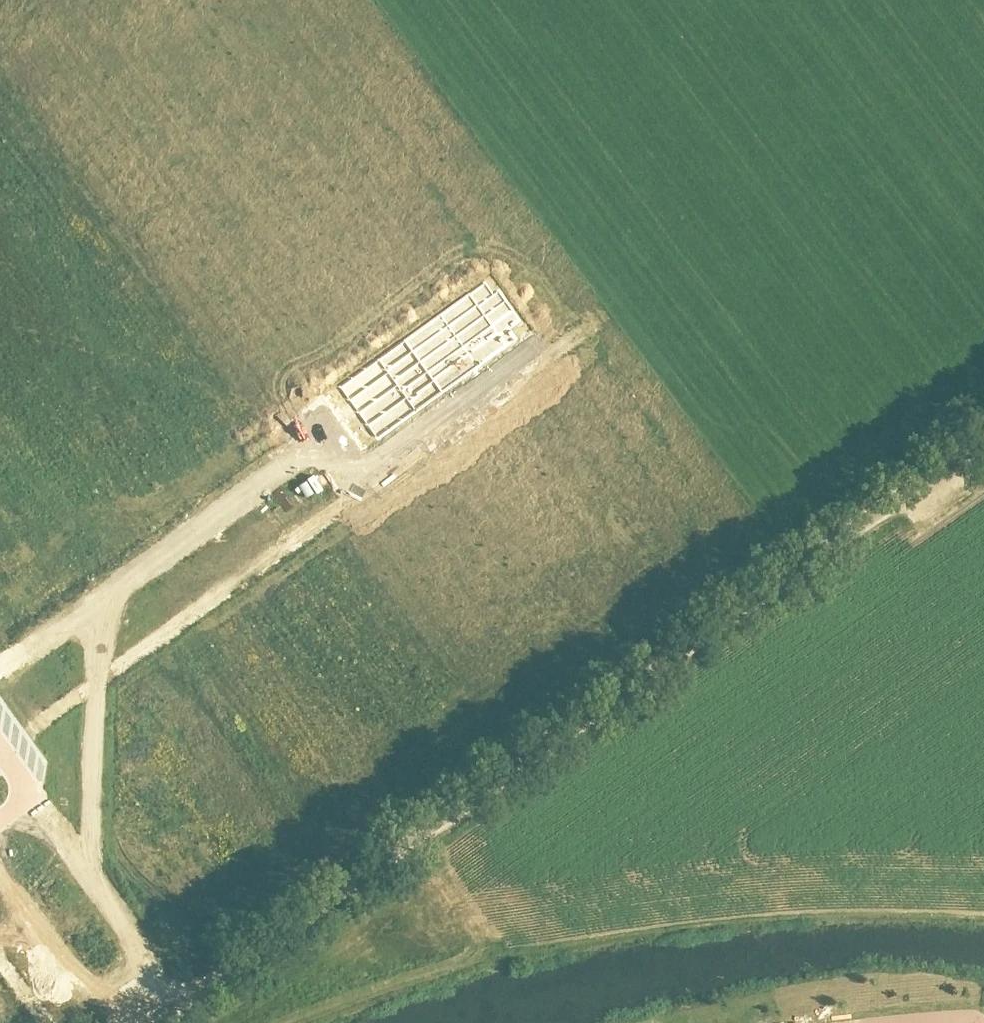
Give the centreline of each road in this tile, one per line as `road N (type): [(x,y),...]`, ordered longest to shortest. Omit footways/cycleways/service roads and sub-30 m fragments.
road 1 (unclassified): [(154,1022),(907,494)]
road 2 (residential): [(603,69),(907,494)]
road 3 (residential): [(907,494),(936,890),(983,892)]
road 4 (residential): [(0,185),(125,116),(284,0)]
road 5 (residential): [(125,993),(156,971),(31,796)]
road 6 (residential): [(852,0),(939,123),(983,91)]
road 7 (residential): [(0,883),(95,1015),(125,993)]

